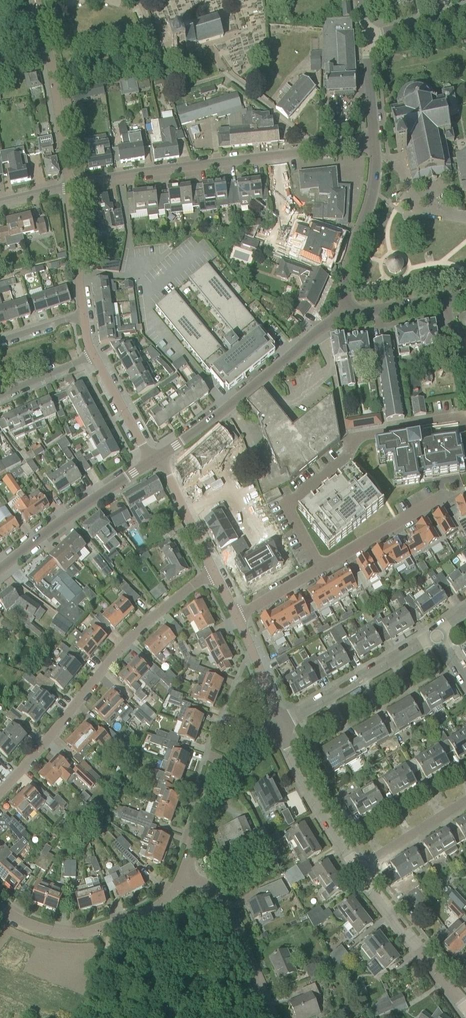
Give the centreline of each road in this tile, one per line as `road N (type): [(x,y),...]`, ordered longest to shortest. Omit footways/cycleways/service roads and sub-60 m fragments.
road 1 (residential): [(0,791),(123,645),(213,568)]
road 2 (residential): [(68,186),(374,145)]
road 3 (tertiary): [(152,459),(348,309)]
road 4 (residential): [(236,616),(445,494)]
road 5 (residential): [(182,874),(162,904),(88,932),(41,931),(0,907)]
road 6 (residential): [(68,186),(35,0)]
road 7 (tertiary): [(0,566),(152,459)]
road 8 (residential): [(182,874),(210,791),(281,725)]
road 9 (residential): [(438,634),(281,725)]
road 10 (residential): [(465,1007),(355,869)]
road 11 (residential): [(269,1017),(224,909),(182,874)]
road 12 (residential): [(355,869),(281,725)]
road 13 (residential): [(355,869),(465,800)]
road 14 (residential): [(83,314),(68,186)]
road 15 (residential): [(213,568),(166,470),(152,459)]
road 16 (residential): [(373,189),(345,281),(348,309)]

